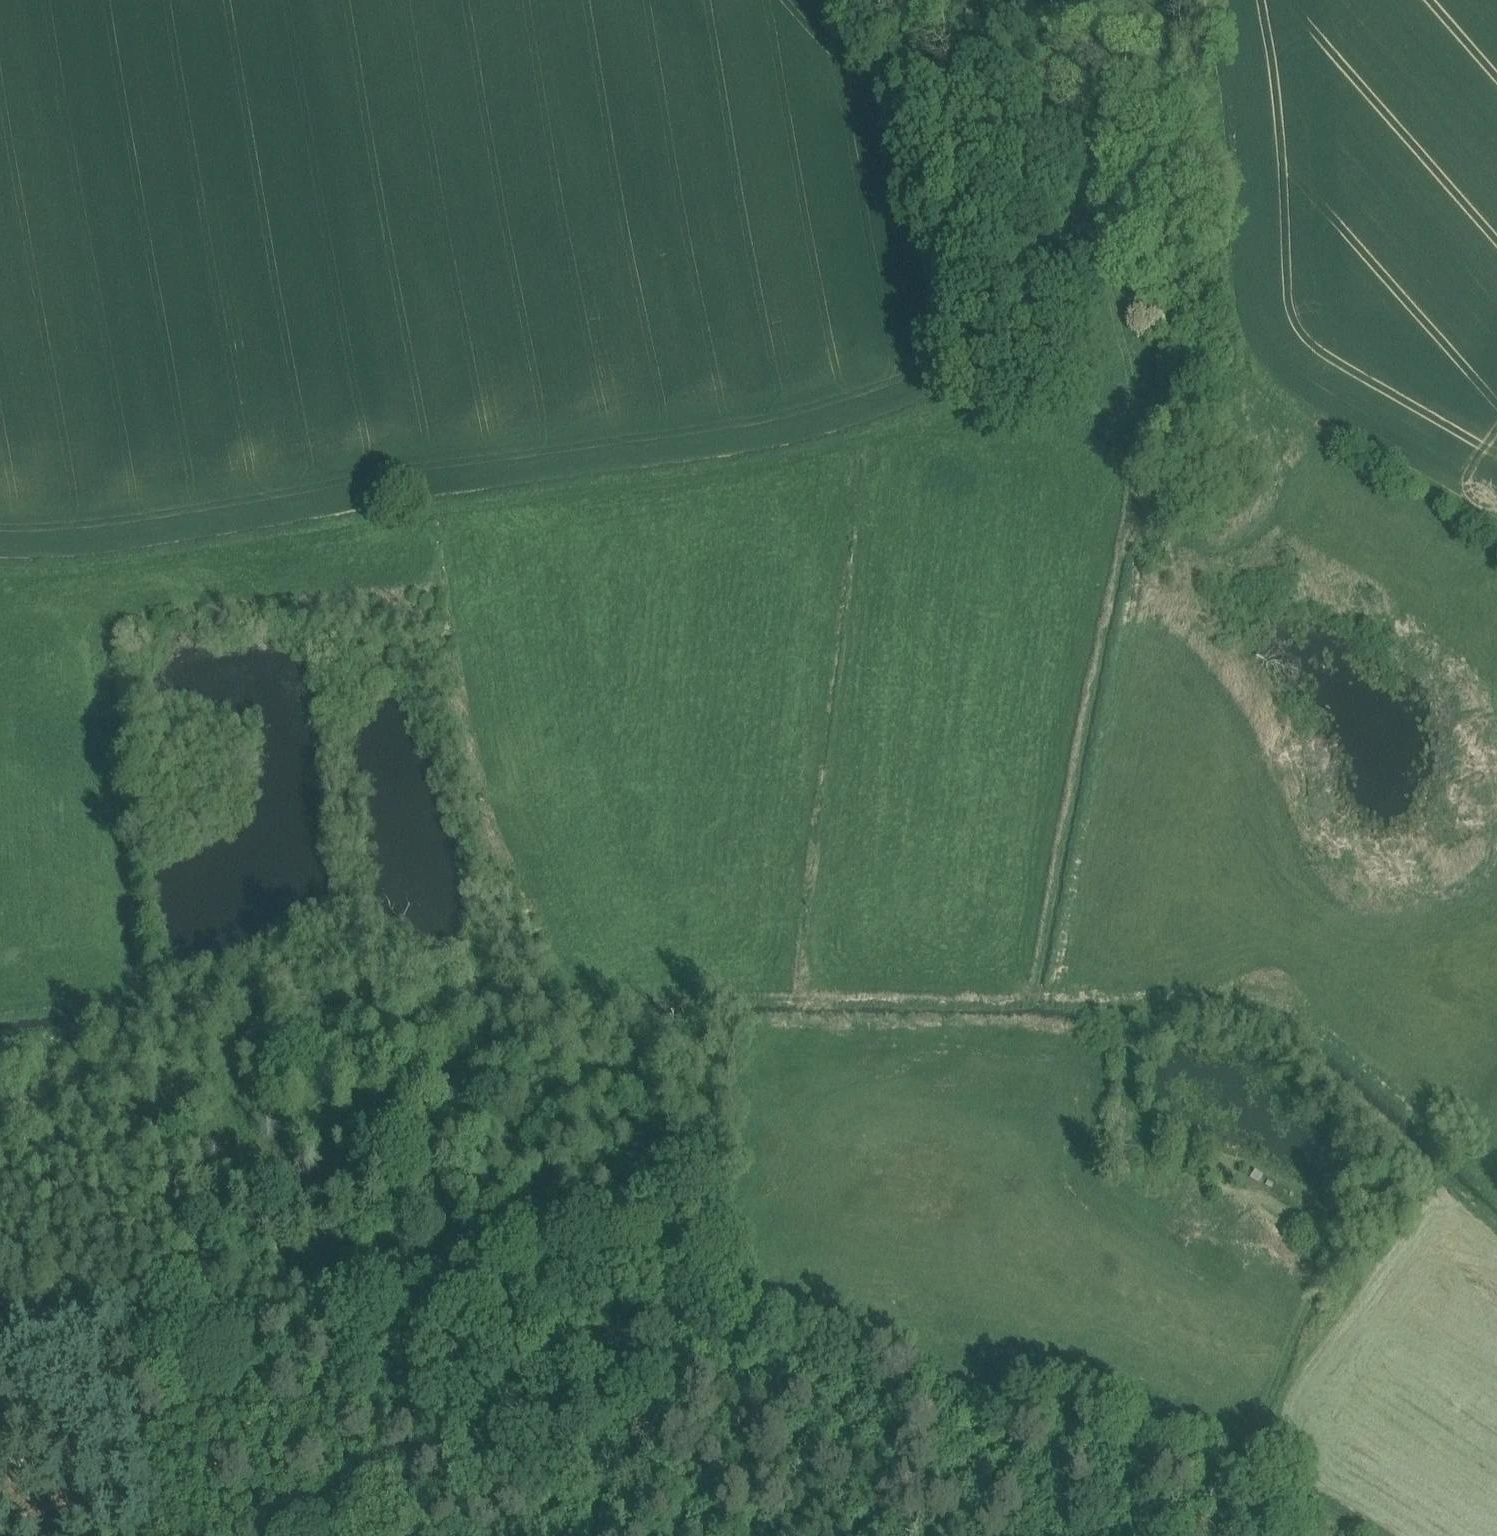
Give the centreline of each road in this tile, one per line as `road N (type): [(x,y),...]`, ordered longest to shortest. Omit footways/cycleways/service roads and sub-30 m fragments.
road 1 (track): [(1288,1492),(1247,1459),(1319,1267)]
road 2 (track): [(1175,1535),(1288,1492),(1360,1535)]

